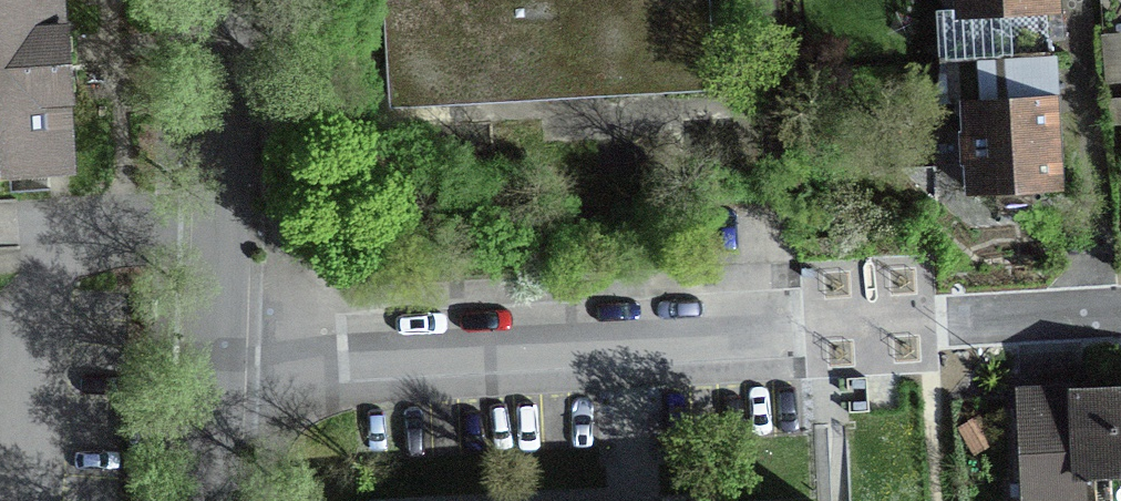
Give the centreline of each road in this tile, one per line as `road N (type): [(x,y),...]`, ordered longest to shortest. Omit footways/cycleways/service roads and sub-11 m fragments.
road 1 (residential): [(795,328),(215,341)]
road 2 (residential): [(215,341),(213,0)]
road 3 (residential): [(210,500),(215,341)]
road 4 (residential): [(1120,321),(972,325)]

